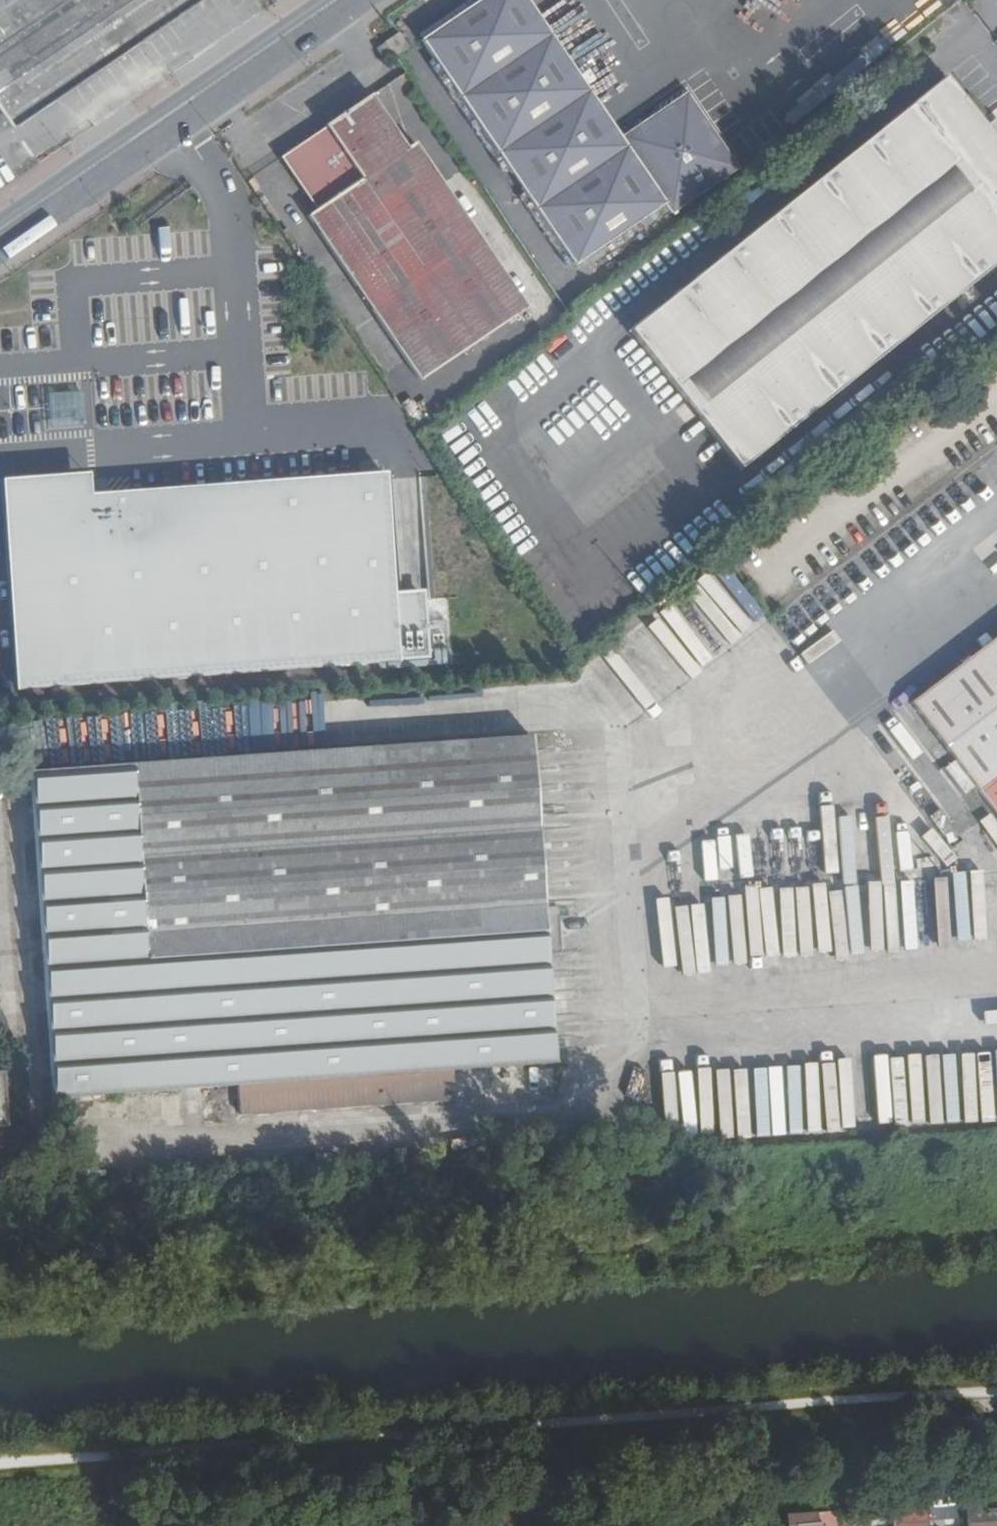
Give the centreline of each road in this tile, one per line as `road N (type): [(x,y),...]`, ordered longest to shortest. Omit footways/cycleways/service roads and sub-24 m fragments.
road 1 (primary): [(0,245),(351,0)]

